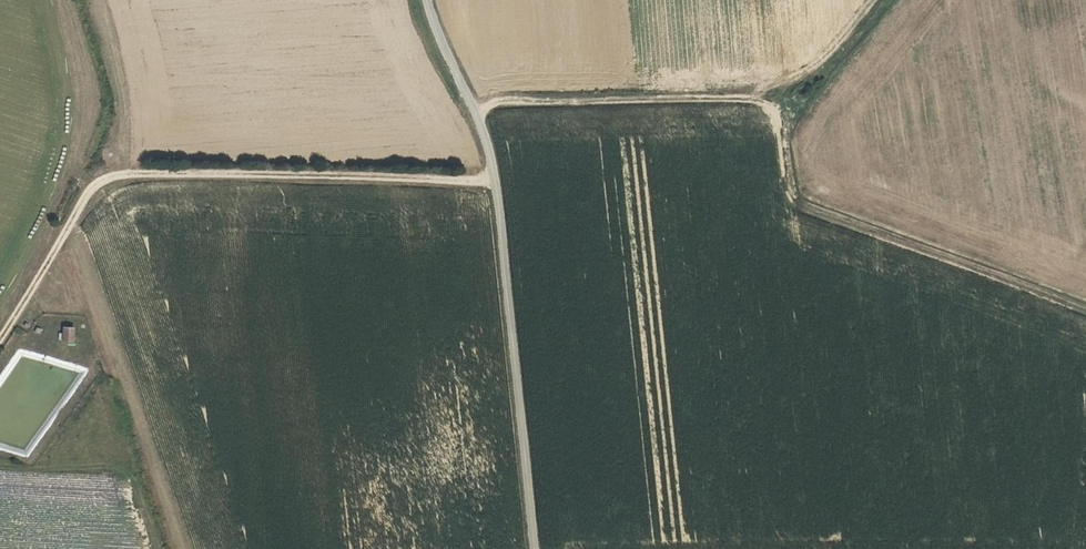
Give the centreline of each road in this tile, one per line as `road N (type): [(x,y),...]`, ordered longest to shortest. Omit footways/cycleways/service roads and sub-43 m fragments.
road 1 (track): [(474,102),(745,97),(773,107),(785,188),(796,207),(1085,318)]
road 2 (track): [(0,346),(93,187),(111,177),(498,179)]
road 3 (unclassified): [(536,548),(498,179),(436,0)]

